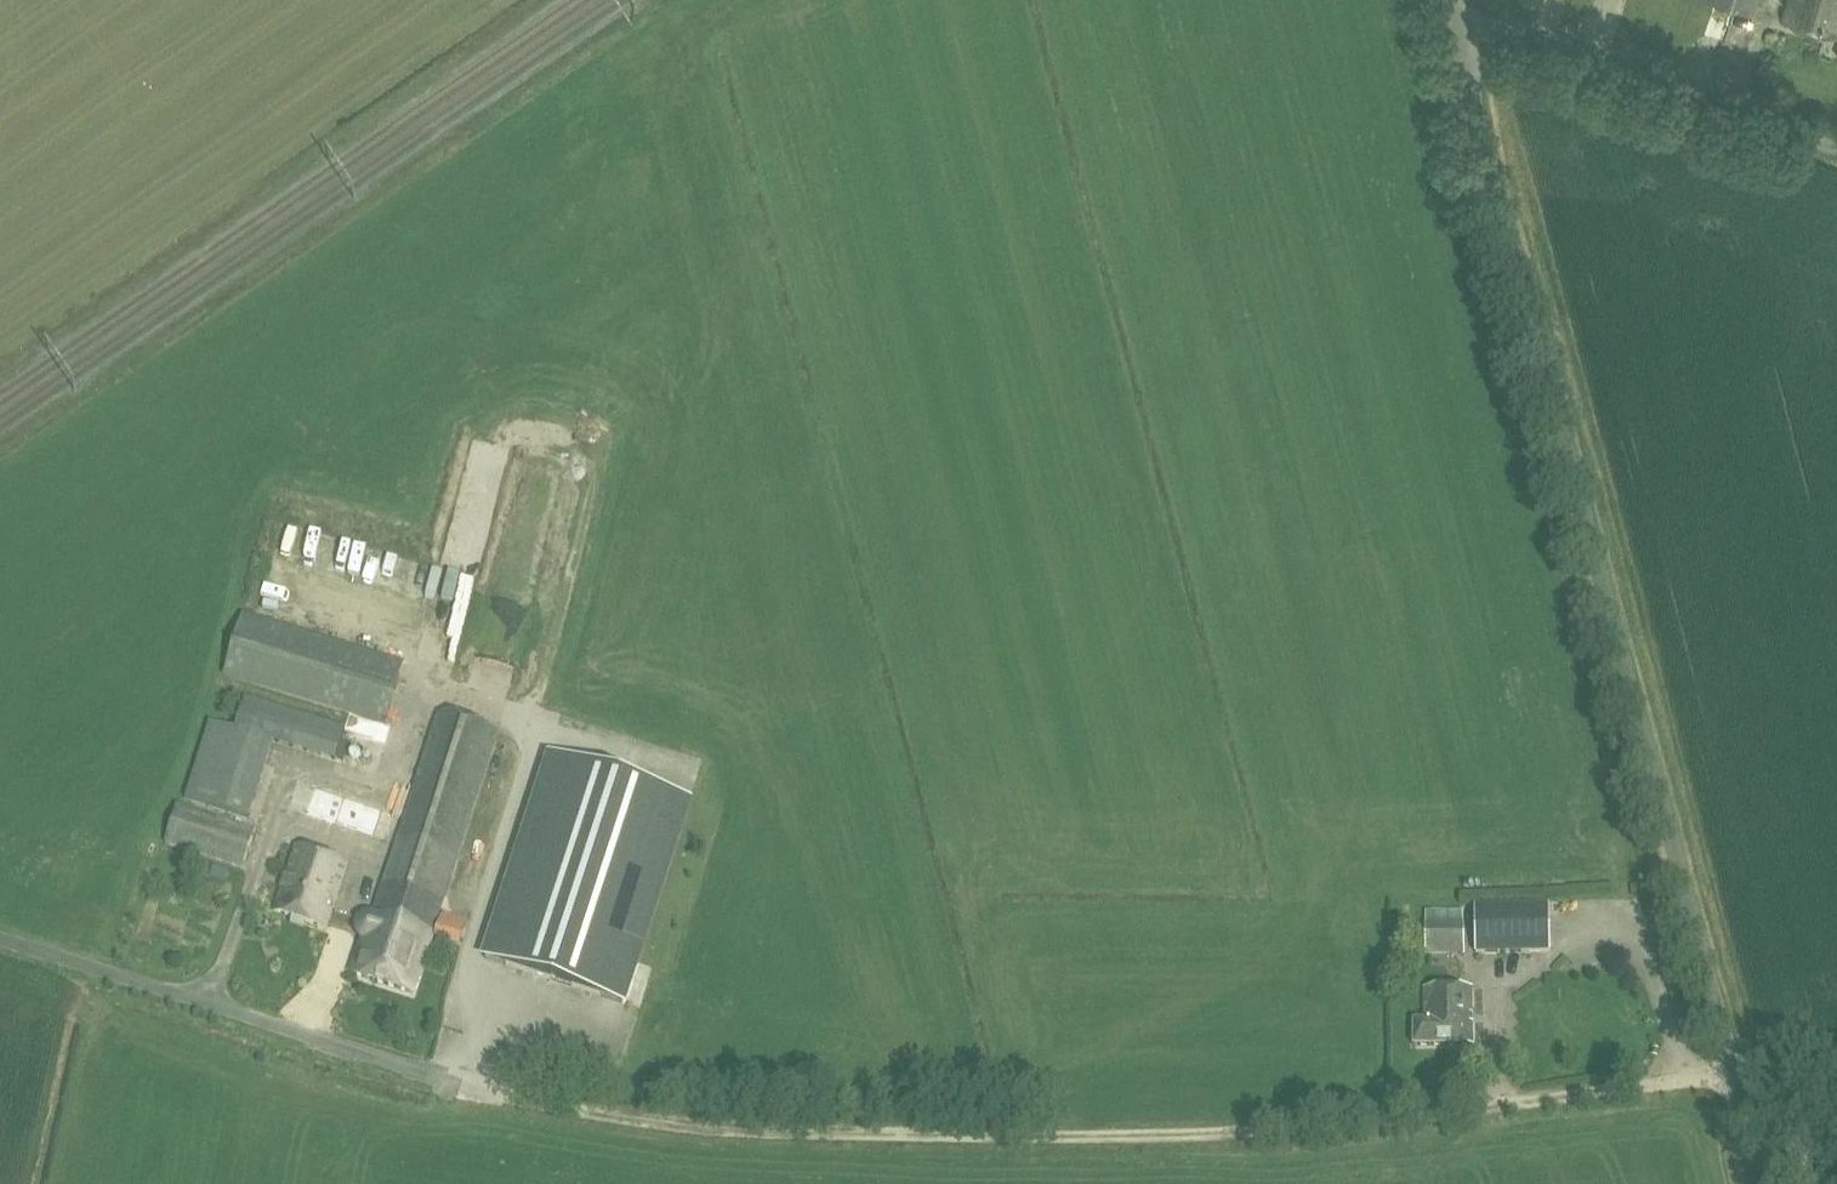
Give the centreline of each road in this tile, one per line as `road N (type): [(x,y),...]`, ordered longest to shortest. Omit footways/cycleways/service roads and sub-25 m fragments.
road 1 (track): [(1733,1078),(1163,1138),(757,1133),(472,1095)]
road 2 (unclassified): [(1752,1183),(1733,1078),(1449,0)]
road 3 (unclassified): [(472,1095),(0,942)]

